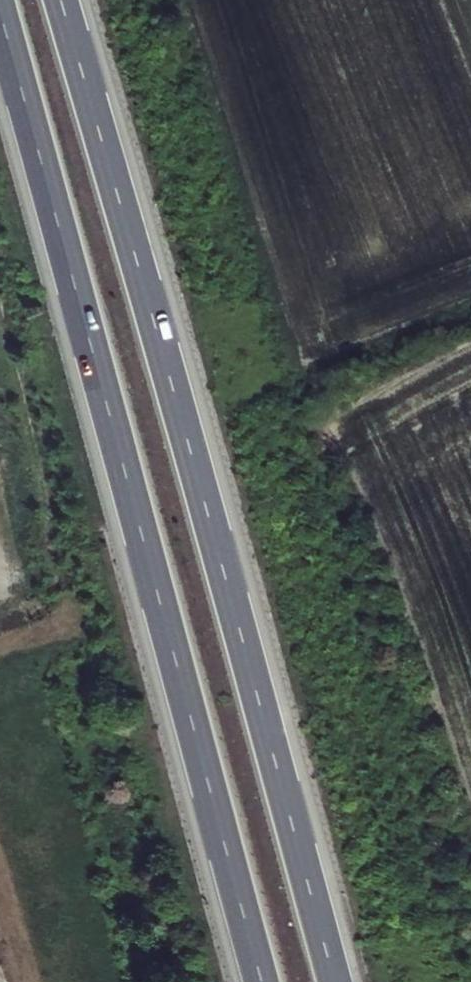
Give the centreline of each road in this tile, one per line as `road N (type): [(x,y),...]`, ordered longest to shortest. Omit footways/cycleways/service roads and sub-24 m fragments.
road 1 (trunk): [(336,981),(61,0)]
road 2 (trunk): [(0,9),(263,981)]

